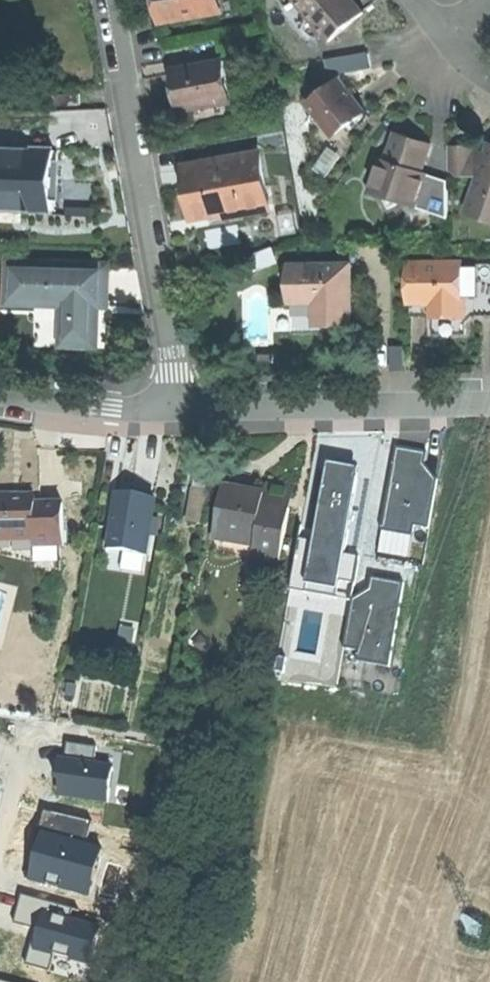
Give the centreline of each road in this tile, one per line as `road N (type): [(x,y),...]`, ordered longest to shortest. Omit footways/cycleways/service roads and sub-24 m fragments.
road 1 (residential): [(182,413),(111,0)]
road 2 (residential): [(182,413),(489,403)]
road 3 (residential): [(0,400),(182,413)]

